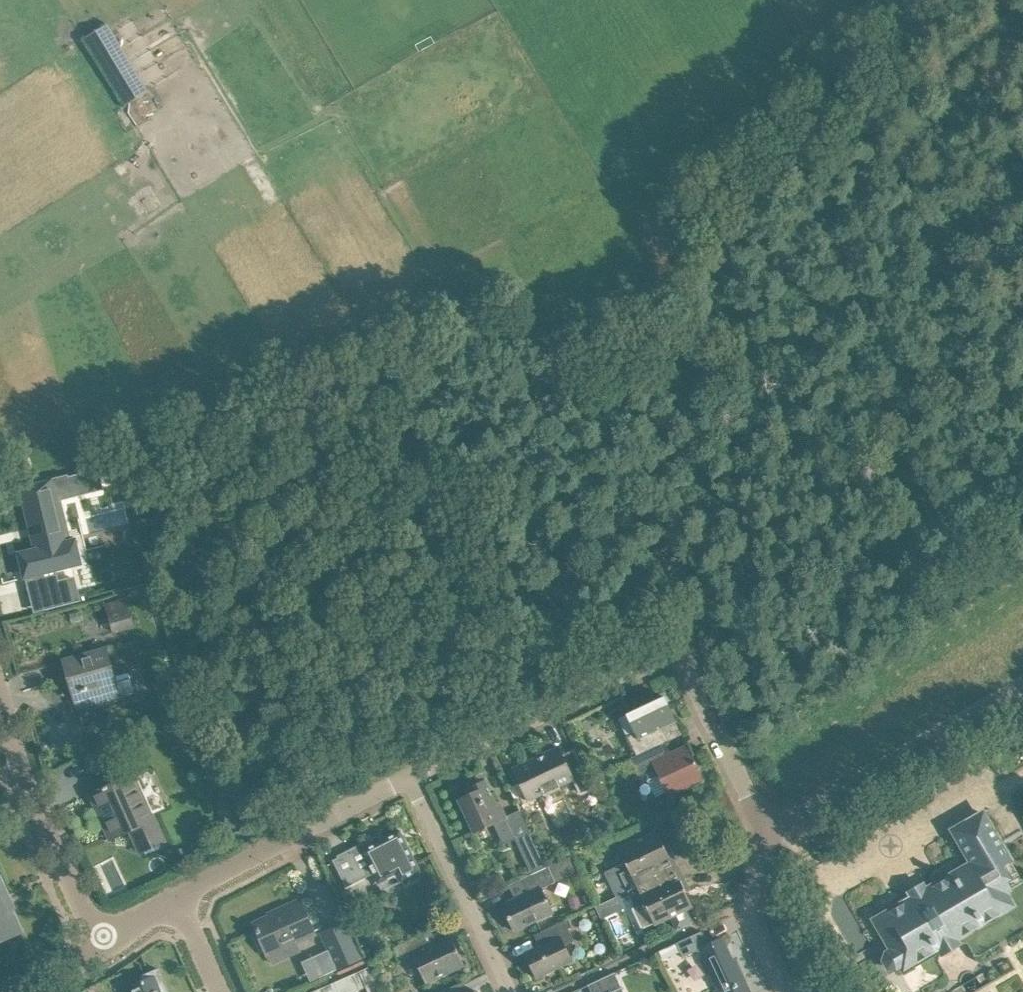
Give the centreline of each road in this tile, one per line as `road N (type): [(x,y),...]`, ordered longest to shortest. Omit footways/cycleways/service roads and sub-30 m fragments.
road 1 (residential): [(409,775),(683,649),(747,790),(774,822)]
road 2 (unclassified): [(774,822),(1022,684)]
road 3 (residential): [(0,694),(35,805),(82,907),(110,944)]
road 4 (residential): [(177,898),(409,775)]
road 5 (residential): [(510,991),(409,775)]
road 6 (residential): [(784,991),(748,914),(774,822)]

